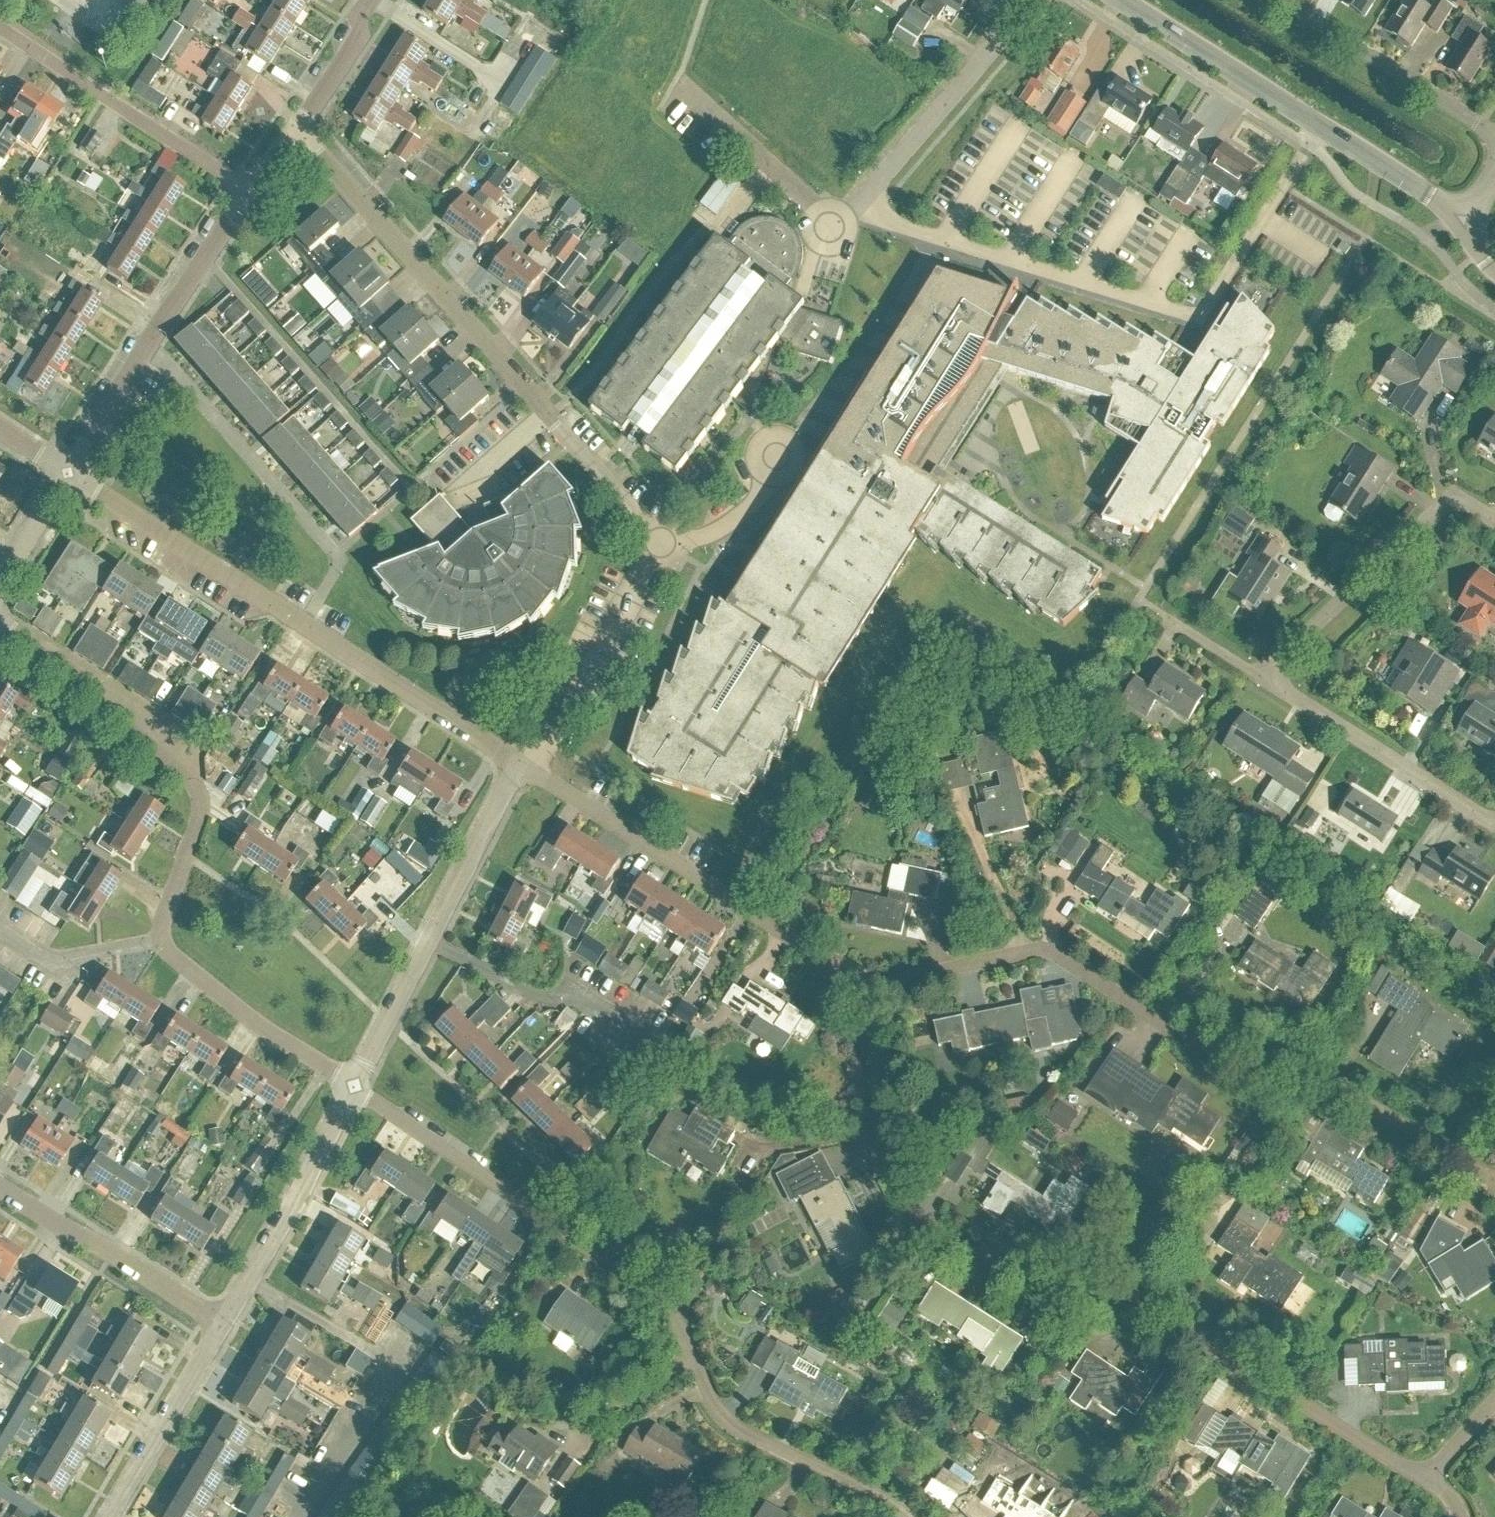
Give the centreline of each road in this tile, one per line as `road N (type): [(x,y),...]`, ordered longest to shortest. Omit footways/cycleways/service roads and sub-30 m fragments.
road 1 (residential): [(855,981),(896,1186),(921,1223),(1045,1299),(1153,1310),(1421,1478)]
road 2 (residential): [(906,1516),(721,1416),(661,1299),(352,1087)]
road 3 (residential): [(1494,1186),(1283,1053),(1200,1048),(1056,954),(1010,953),(855,981)]
road 4 (residential): [(352,1087),(256,1025),(171,954),(161,923),(199,814),(192,783),(165,738),(0,626)]
road 5 (residential): [(858,207),(943,242),(1193,318),(1216,300),(1321,126)]
road 6 (residential): [(656,546),(303,124)]
road 7 (residential): [(525,768),(66,473)]
road 8 (residential): [(855,981),(525,768)]
road 9 (residential): [(352,1087),(506,788),(525,768)]
road 10 (residential): [(66,473),(250,189)]
road 11 (residential): [(1265,676),(1437,507),(1452,501),(1494,522)]
road 12 (residential): [(250,189),(0,28)]
road 13 (residential): [(858,207),(1034,0)]
road 14 (residential): [(222,1325),(352,1087)]
road 15 (residential): [(1494,821),(1265,676)]
road 16 (unclassified): [(222,1325),(0,1188)]
road 17 (residential): [(525,768),(577,706),(656,546)]
road 18 (residential): [(1494,135),(1282,0)]
road 19 (tertiary): [(1321,126),(1120,0)]
road 20 (residential): [(858,207),(837,214),(820,209),(679,79)]
road 21 (residential): [(105,1516),(222,1325)]
road 22 (tertiary): [(1460,223),(1321,126)]
road 23 (residential): [(777,456),(758,497),(729,525),(656,546)]
road 24 (residential): [(303,124),(362,35),(359,15),(371,0)]
road 25 (residential): [(0,584),(66,473)]

